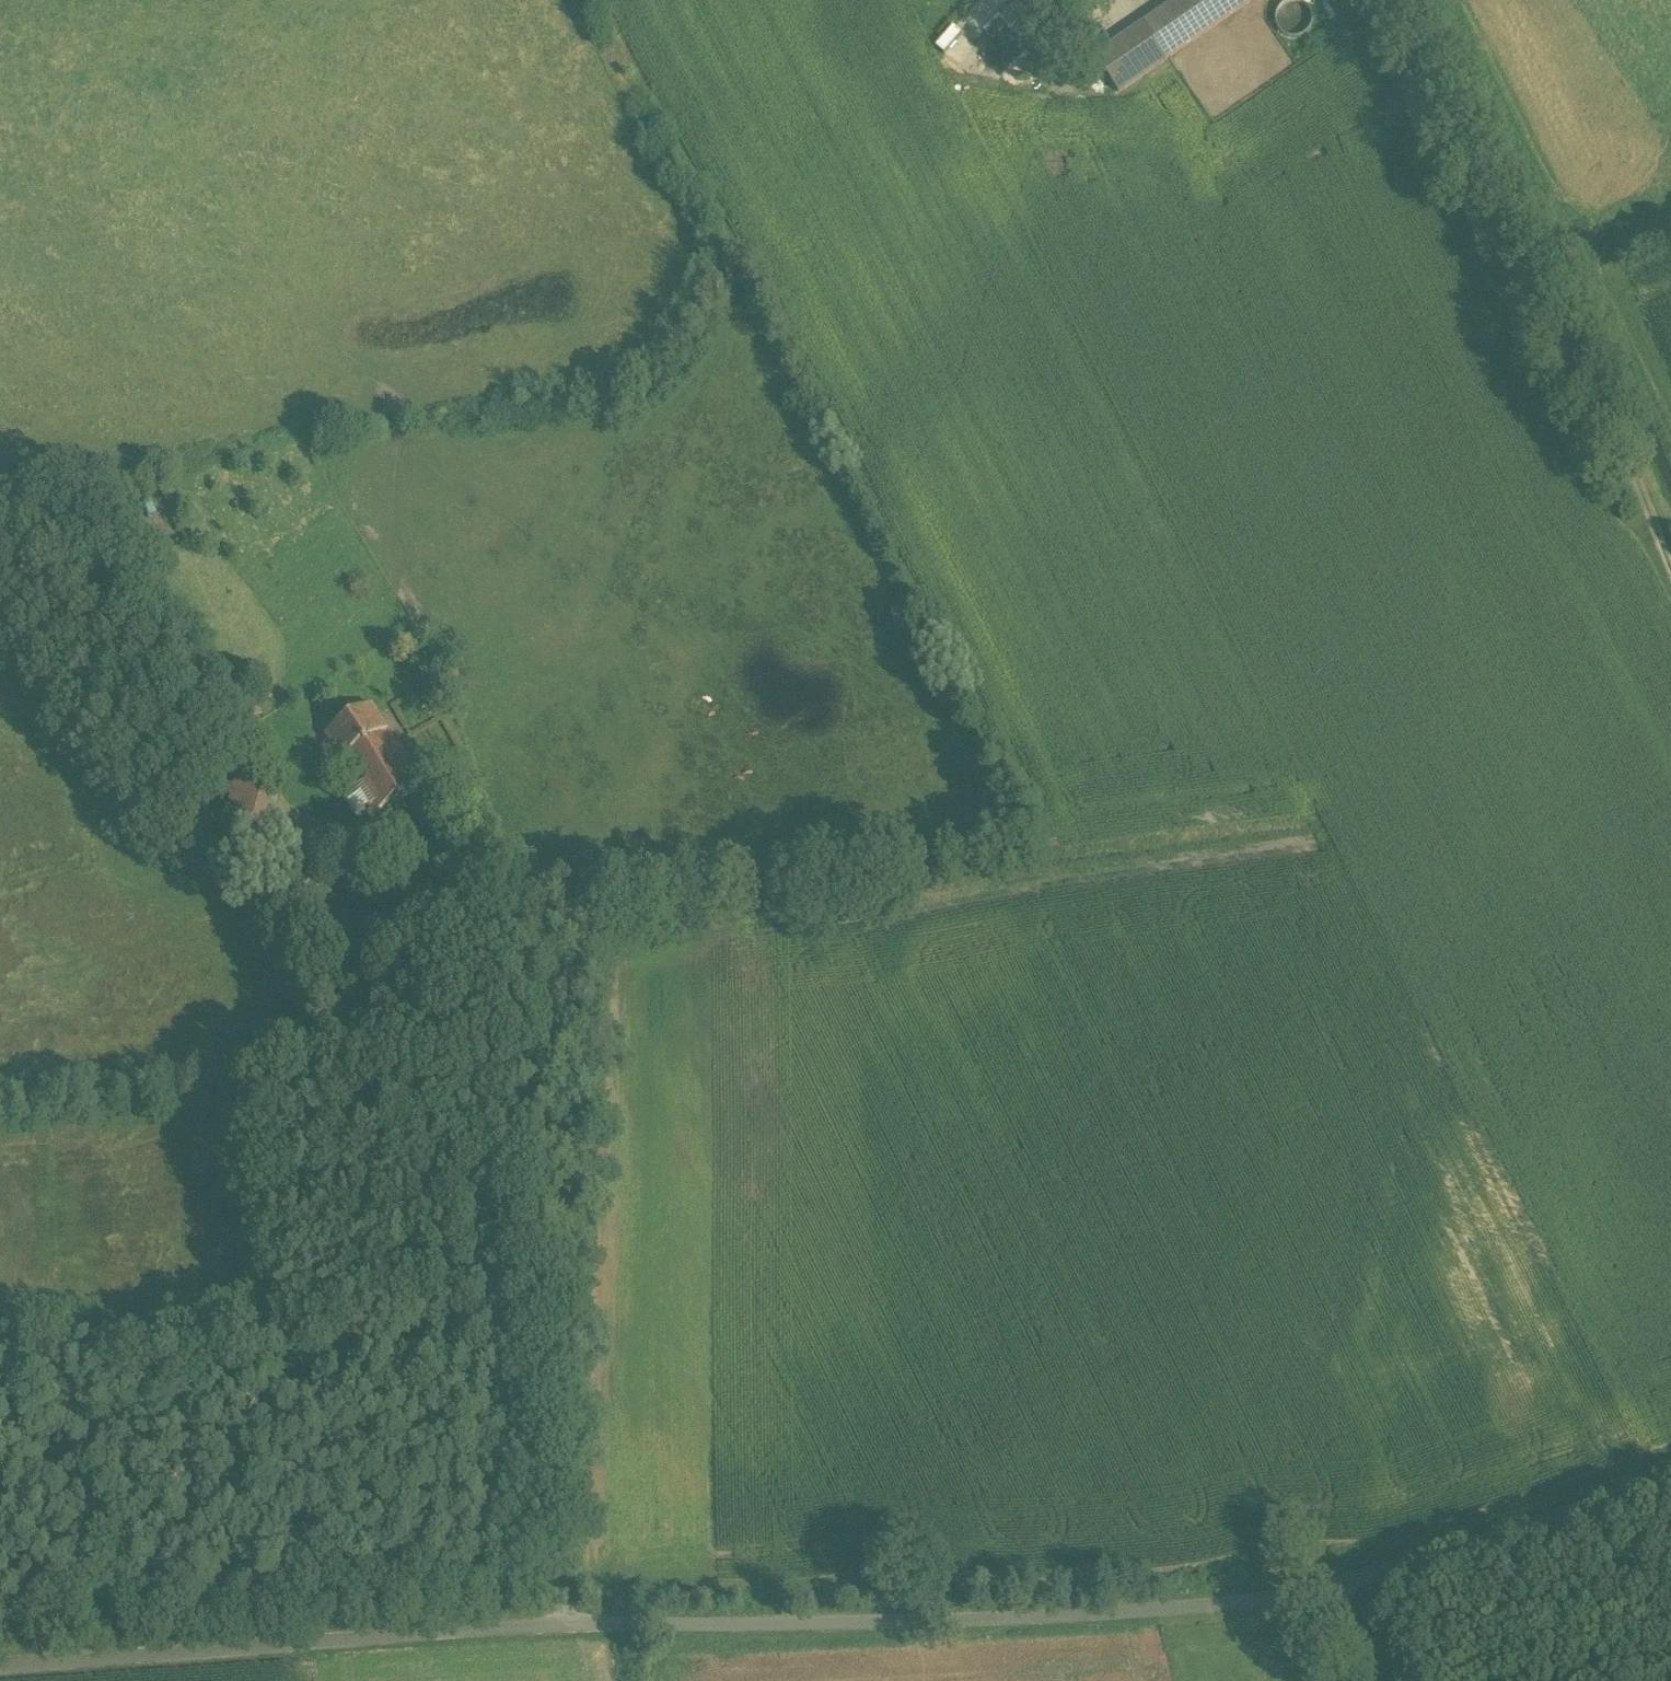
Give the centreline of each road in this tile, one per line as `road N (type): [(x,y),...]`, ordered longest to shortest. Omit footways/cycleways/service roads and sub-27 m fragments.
road 1 (unclassified): [(1670,1485),(1327,1591),(1222,1608),(910,1624),(554,1630),(0,1670)]
road 2 (track): [(1670,568),(1642,489),(1522,275),(1390,0)]

